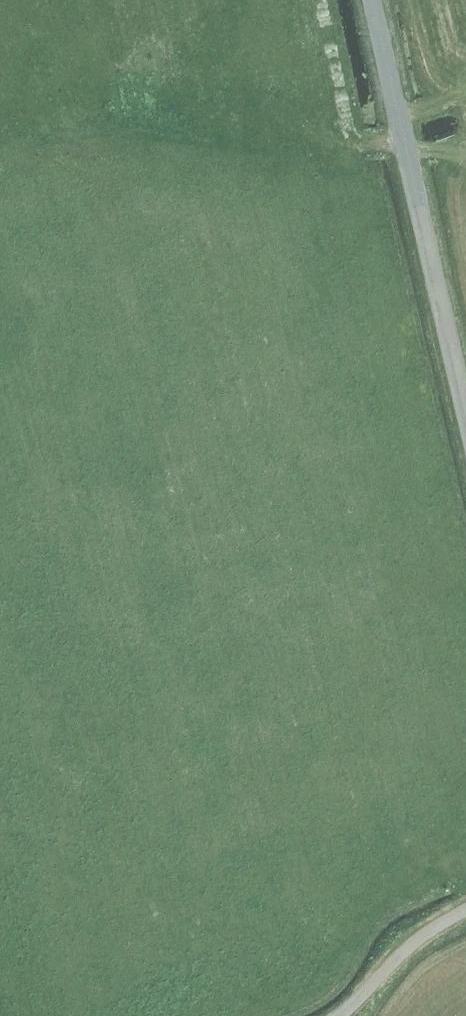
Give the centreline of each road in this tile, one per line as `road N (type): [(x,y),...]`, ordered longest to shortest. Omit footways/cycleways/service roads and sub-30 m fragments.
road 1 (tertiary): [(465,433),(369,0)]
road 2 (unclassified): [(338,1015),(414,941),(465,912)]

